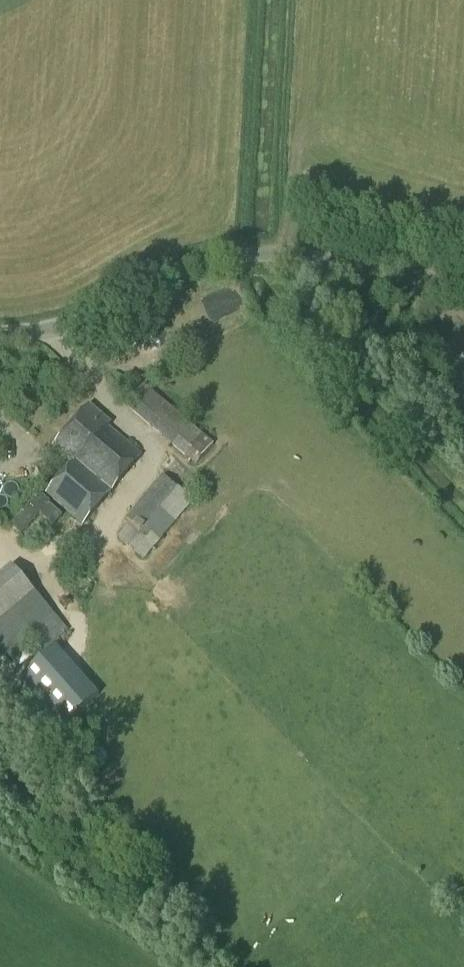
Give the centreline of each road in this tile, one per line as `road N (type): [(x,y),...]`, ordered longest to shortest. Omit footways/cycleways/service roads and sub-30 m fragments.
road 1 (unclassified): [(463,288),(346,263),(228,255),(160,273),(59,328),(0,334)]

